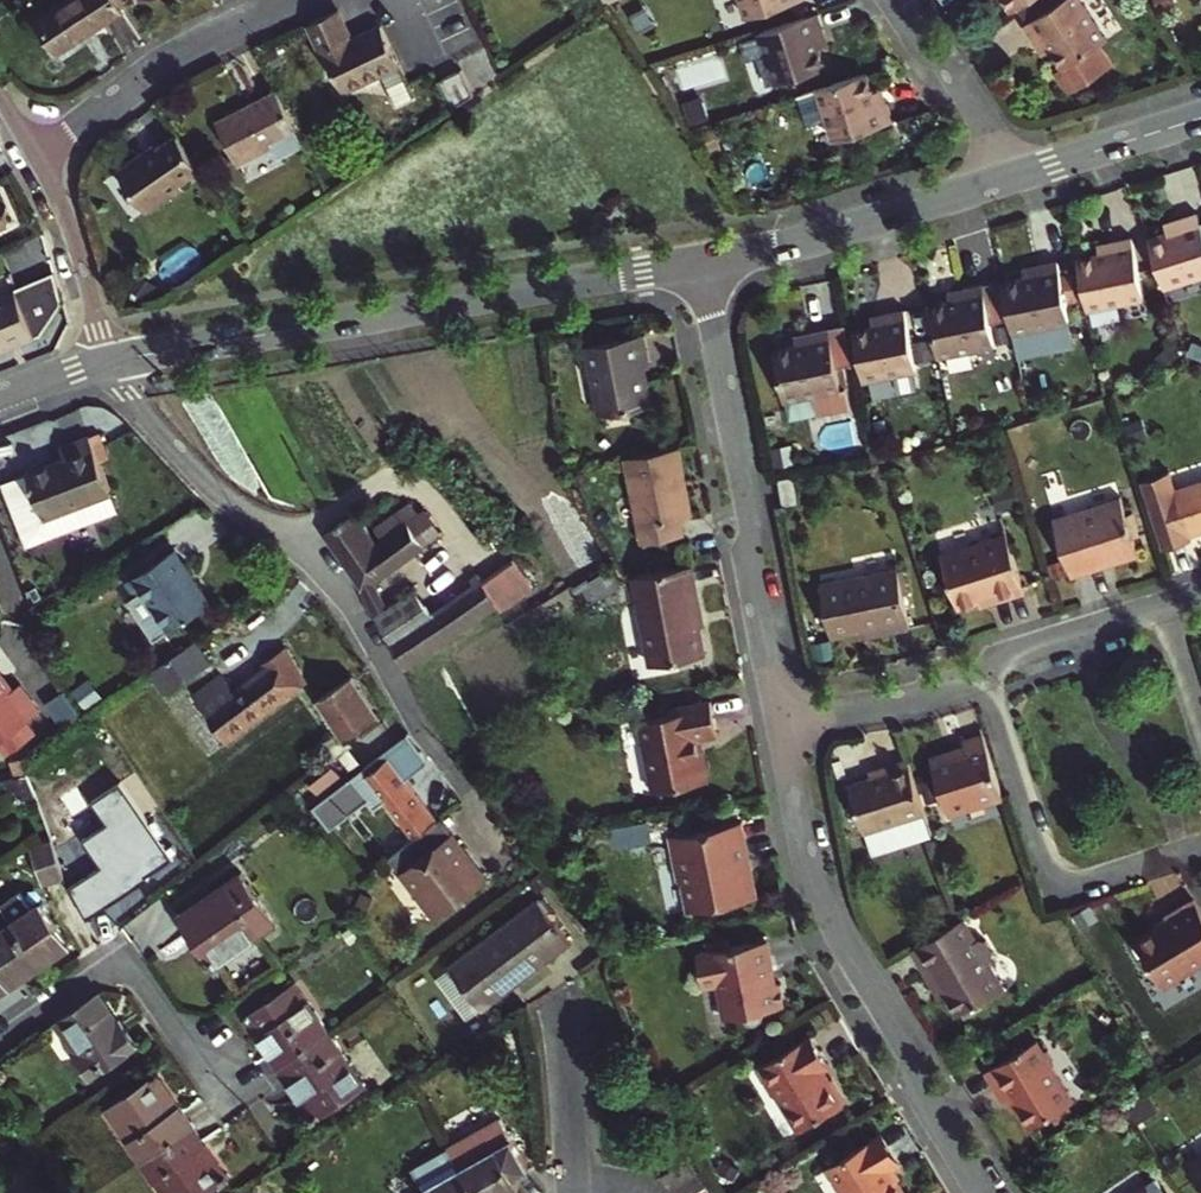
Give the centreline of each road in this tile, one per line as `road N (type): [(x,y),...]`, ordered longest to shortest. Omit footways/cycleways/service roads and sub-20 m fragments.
road 1 (residential): [(110,361),(702,261)]
road 2 (residential): [(466,790),(330,570),(220,492),(110,361)]
road 3 (residential): [(998,1192),(826,904),(784,727)]
road 4 (residential): [(784,727),(702,261)]
road 5 (residential): [(983,666),(1057,898),(1200,850)]
road 6 (residential): [(0,1042),(126,956),(226,1107)]
road 7 (residential): [(702,261),(820,236),(1019,176)]
road 8 (residential): [(296,0),(173,58),(36,159)]
road 9 (residential): [(36,159),(71,229),(110,361)]
road 10 (residential): [(1019,176),(899,0)]
road 11 (residential): [(784,727),(983,666)]
road 12 (residential): [(574,1192),(567,1056),(552,991)]
road 13 (residential): [(983,666),(1164,611)]
road 14 (residential): [(1019,176),(1200,121)]
road 15 (residential): [(1200,730),(1164,611)]

